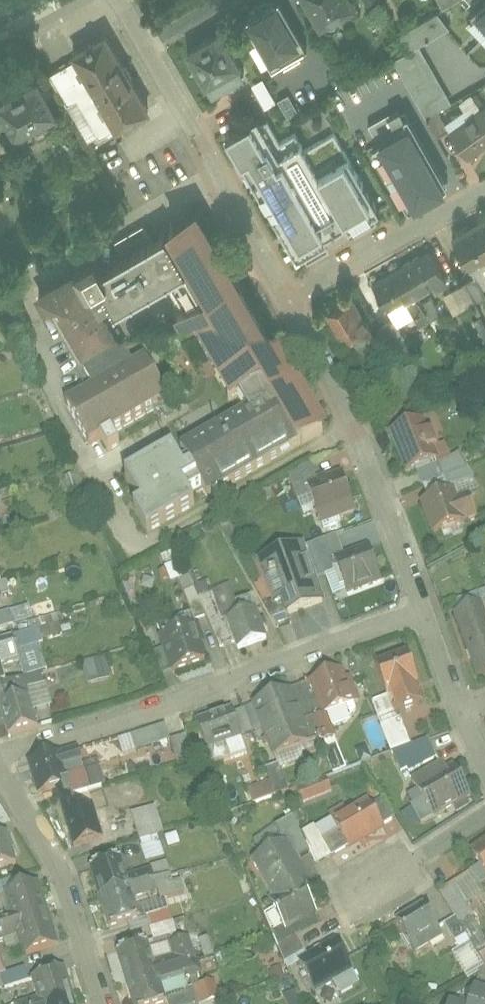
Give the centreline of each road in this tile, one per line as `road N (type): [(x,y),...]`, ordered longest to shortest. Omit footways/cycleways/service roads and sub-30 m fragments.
road 1 (residential): [(0,756),(424,609)]
road 2 (residential): [(126,0),(295,300)]
road 3 (residential): [(295,300),(379,476),(424,609)]
road 4 (residential): [(106,1003),(60,866),(0,767)]
road 5 (residential): [(484,192),(295,300)]
road 6 (residential): [(376,883),(484,815)]

